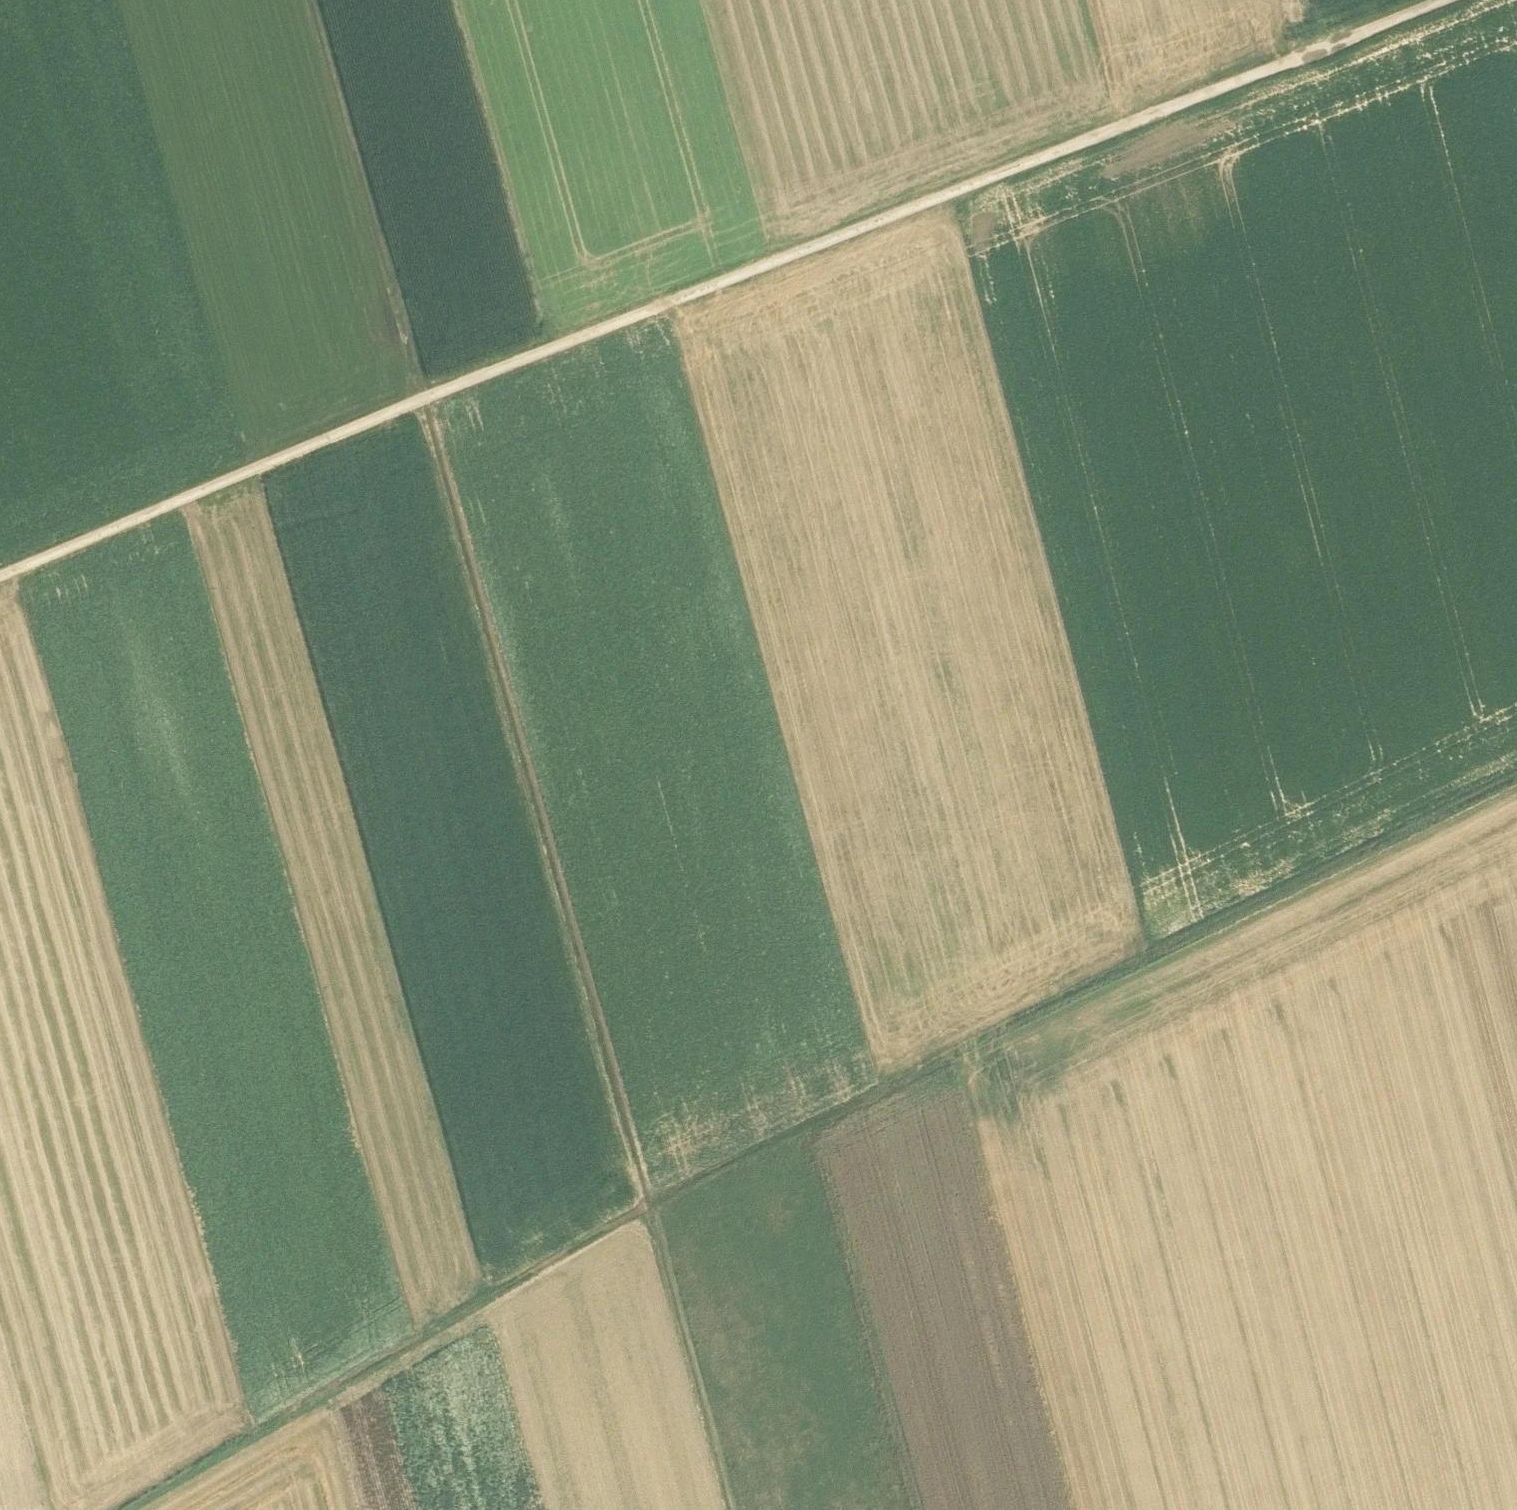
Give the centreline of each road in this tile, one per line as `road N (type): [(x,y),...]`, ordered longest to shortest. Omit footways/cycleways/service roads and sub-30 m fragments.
road 1 (track): [(1516,778),(646,1205),(128,1509)]
road 2 (track): [(1450,0),(423,398),(0,578)]
road 3 (track): [(646,1205),(423,398)]
road 4 (track): [(314,0),(423,398)]
road 5 (track): [(646,1205),(731,1509)]

